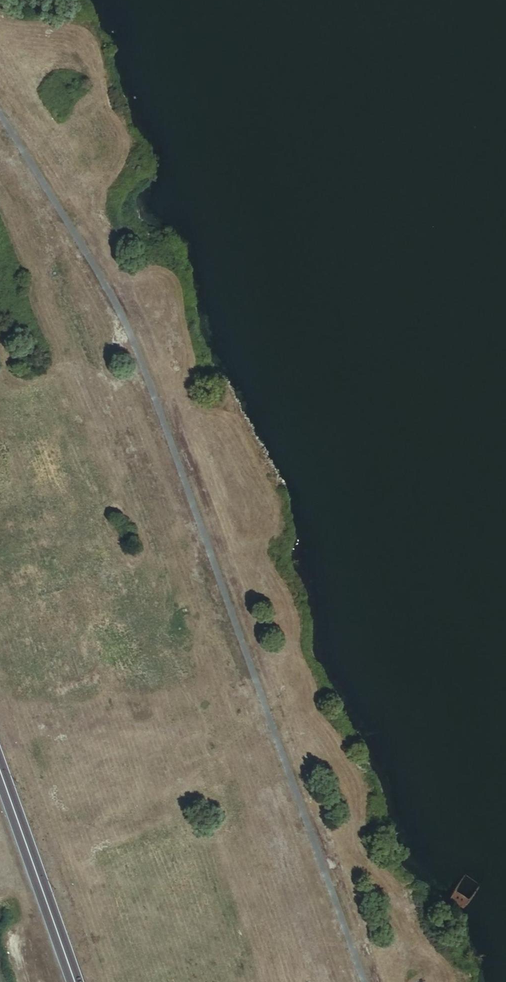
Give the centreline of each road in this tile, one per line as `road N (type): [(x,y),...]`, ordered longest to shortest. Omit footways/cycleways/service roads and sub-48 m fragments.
road 1 (tertiary): [(0,775),(73,981)]

